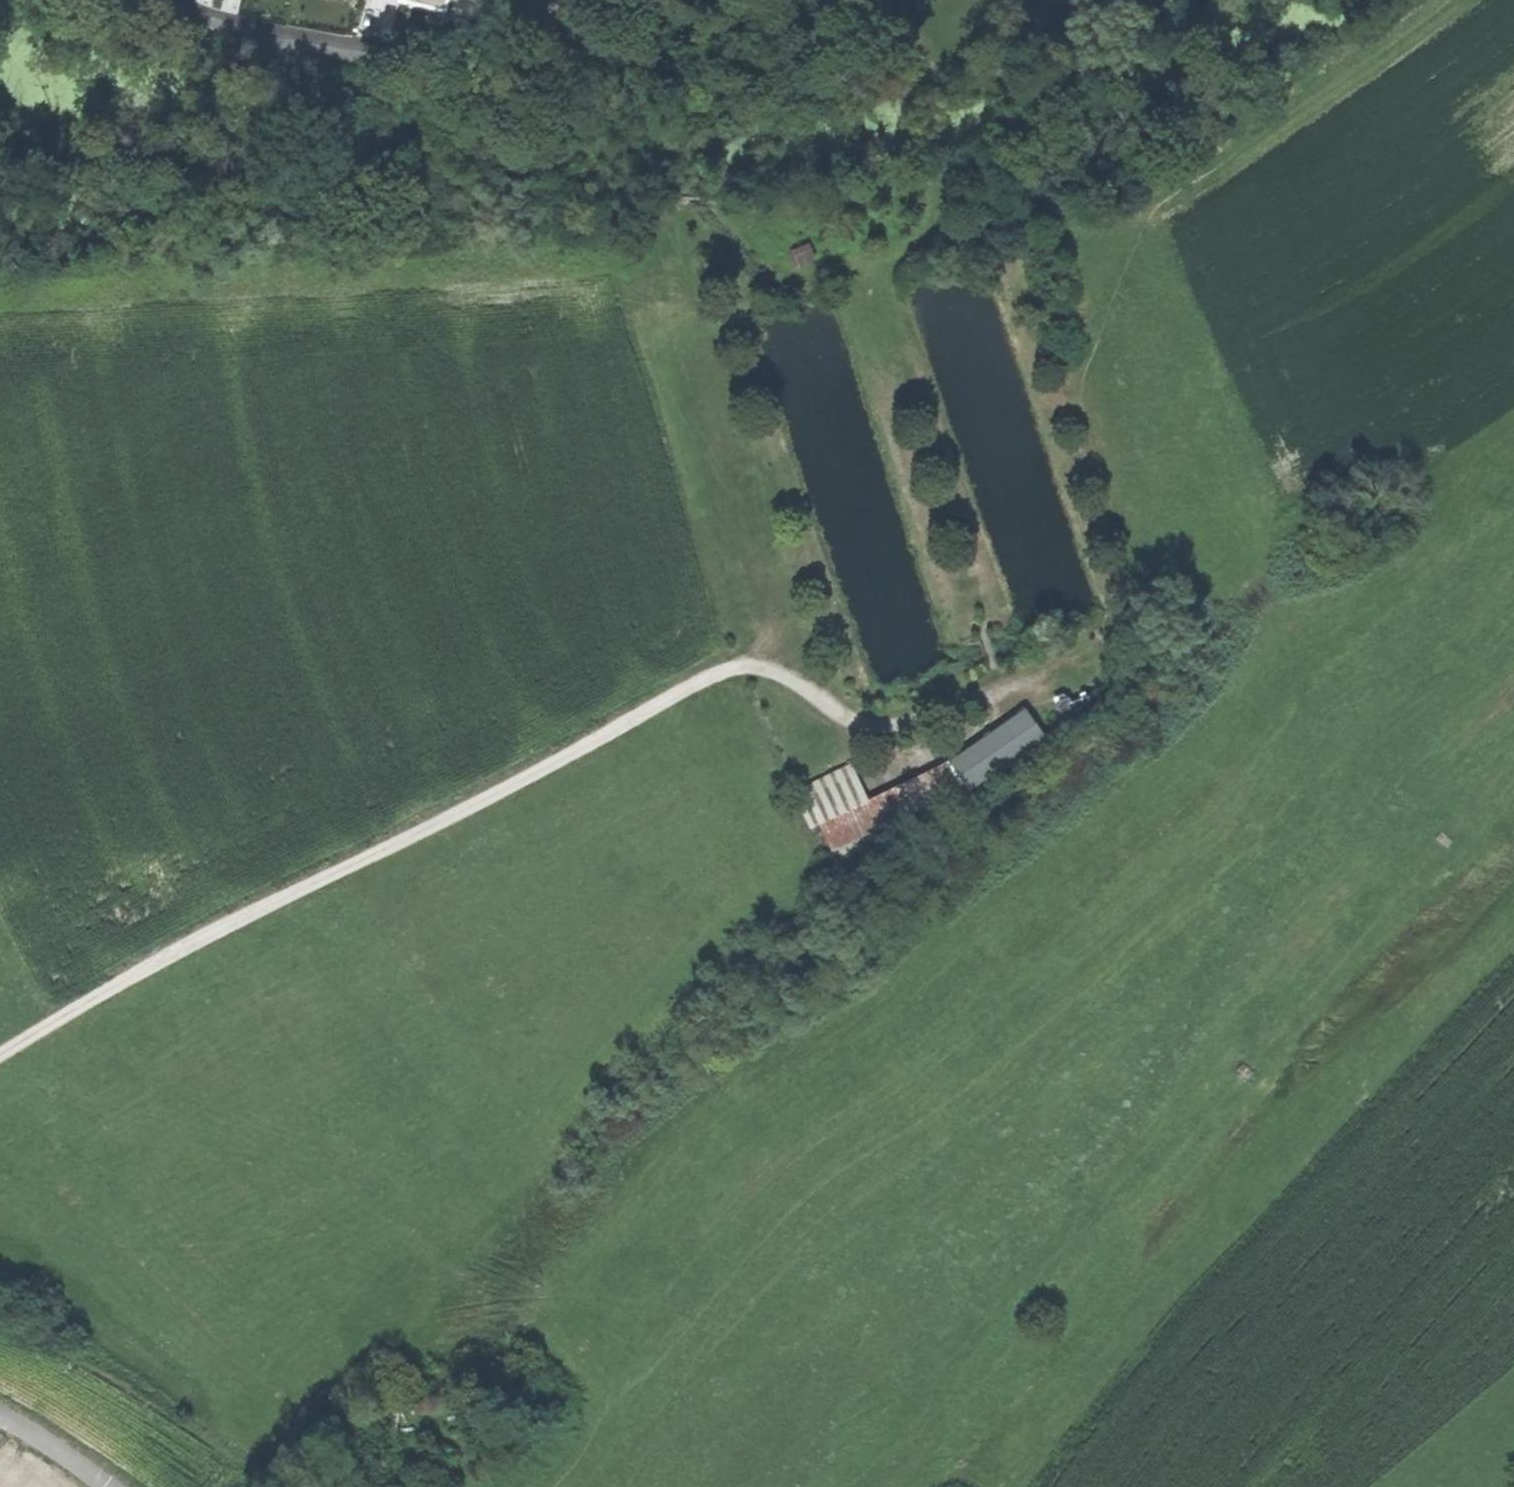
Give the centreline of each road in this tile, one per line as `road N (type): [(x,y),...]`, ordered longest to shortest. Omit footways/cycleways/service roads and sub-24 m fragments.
road 1 (track): [(0,1060),(266,902),(586,748),(717,673),(777,668),(877,731),(1021,680)]
road 2 (residential): [(161,0),(339,63),(424,64),(498,36),(554,0)]

